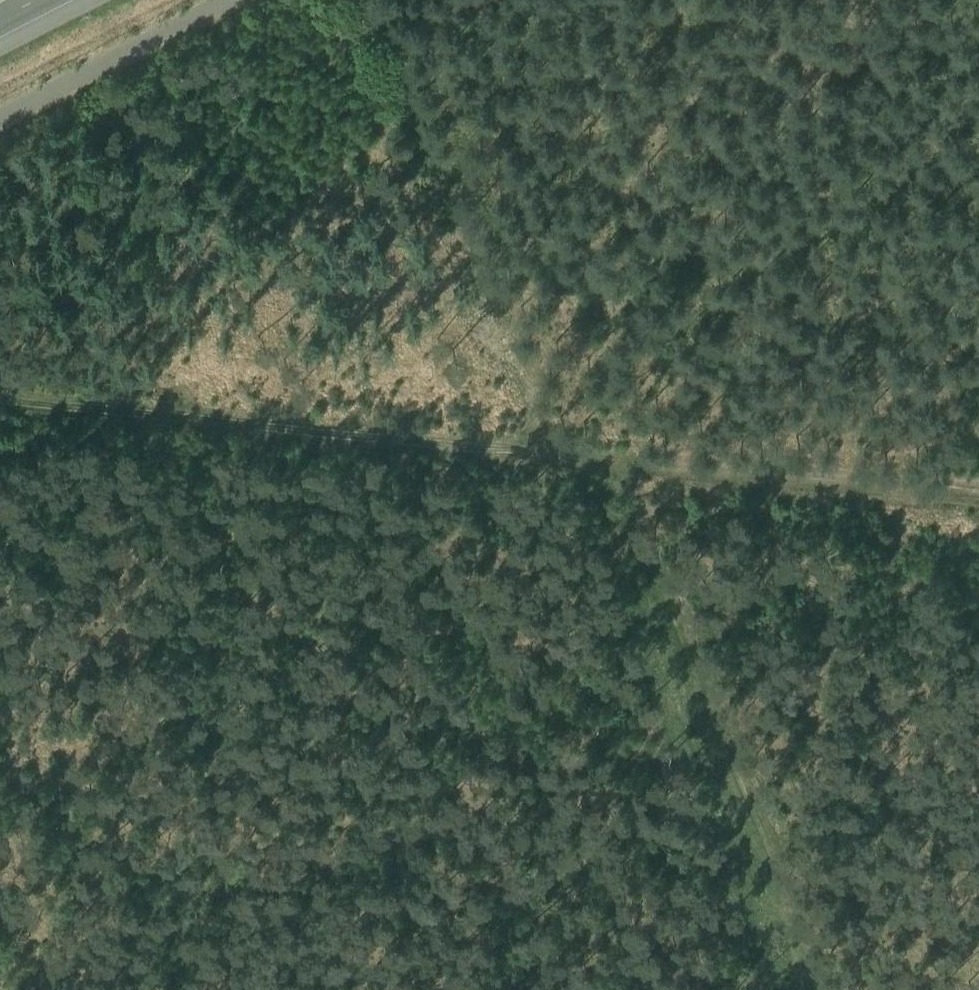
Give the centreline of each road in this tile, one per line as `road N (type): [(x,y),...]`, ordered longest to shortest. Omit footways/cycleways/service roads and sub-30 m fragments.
road 1 (track): [(978,526),(0,428)]

